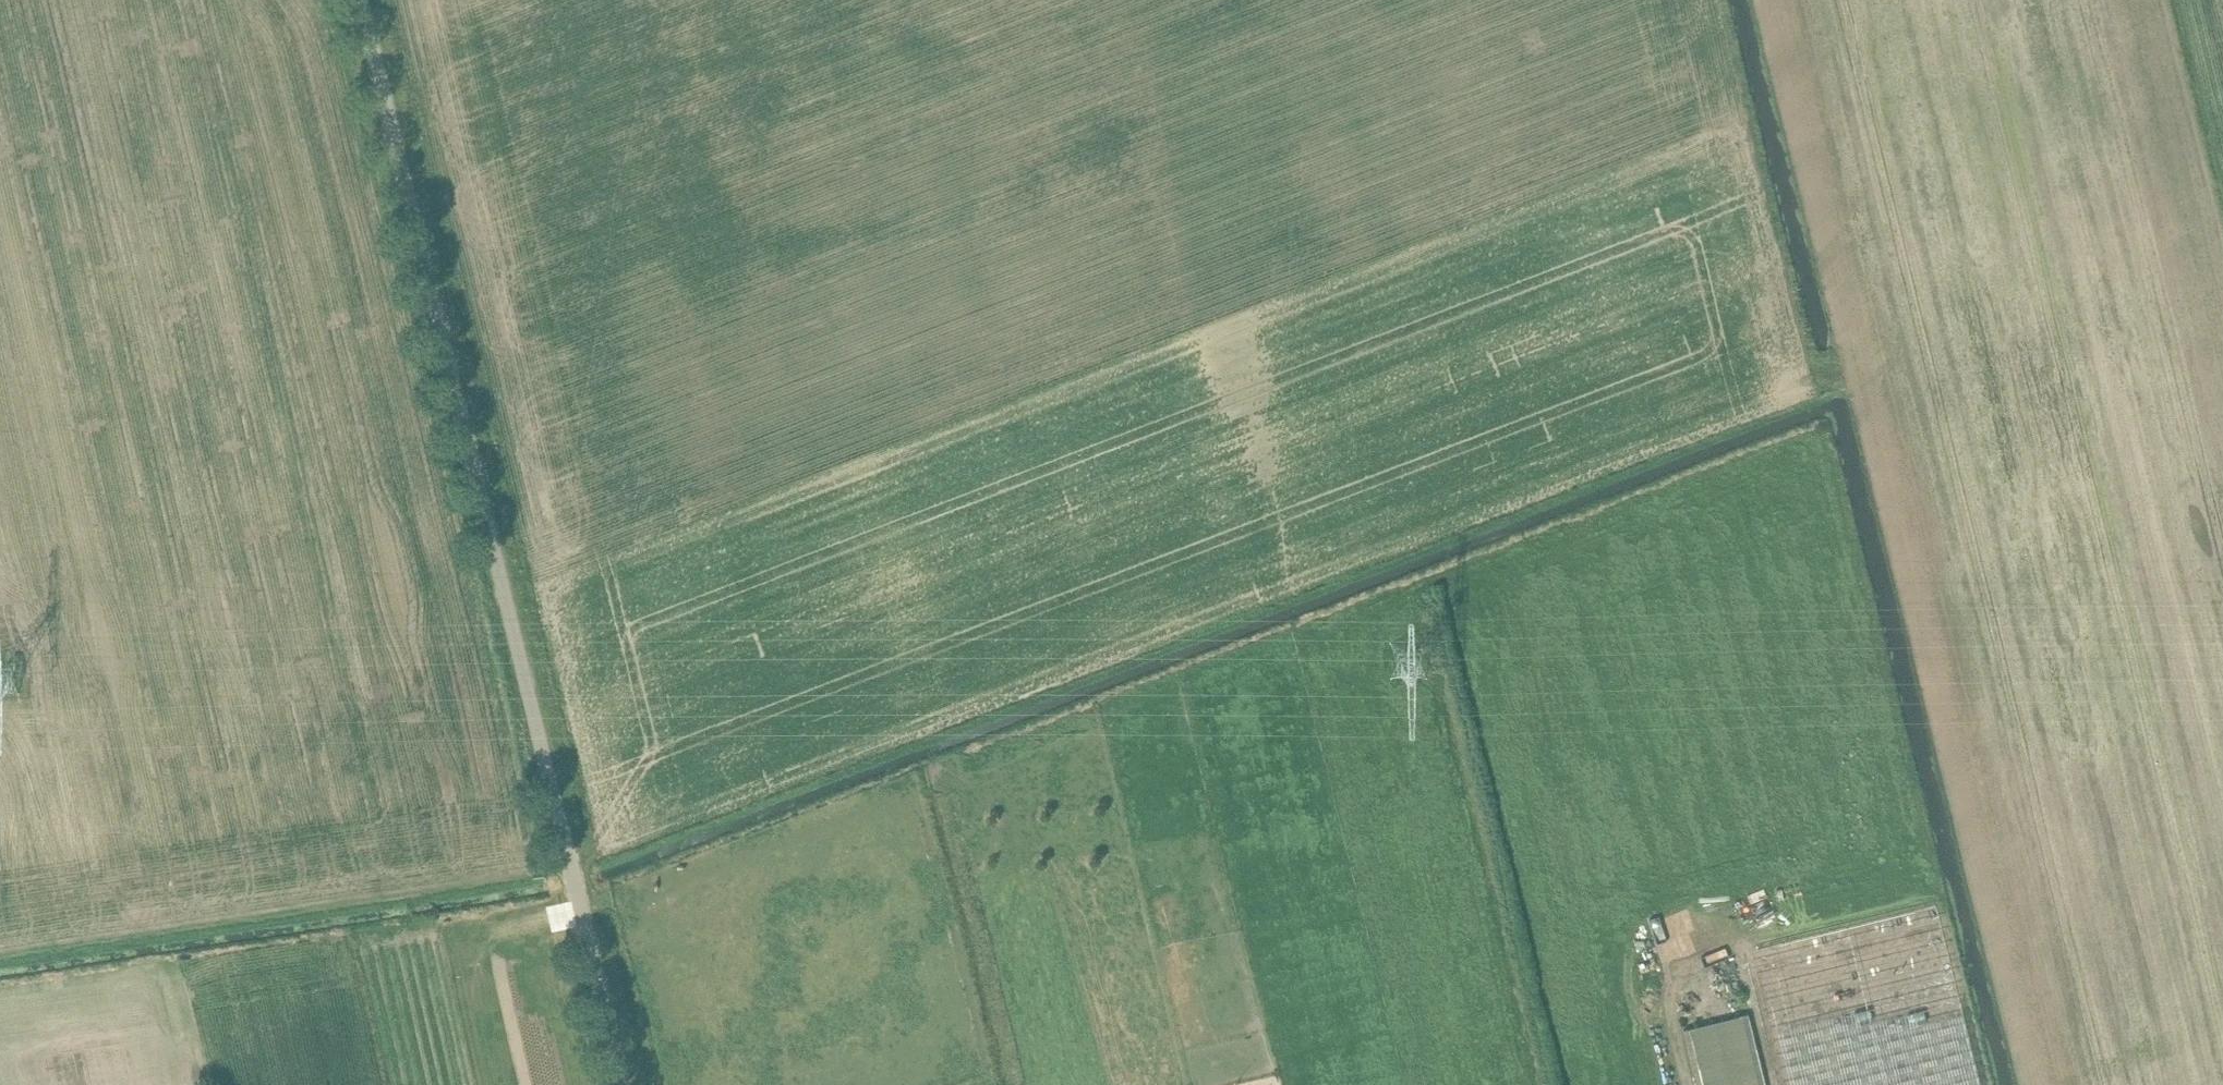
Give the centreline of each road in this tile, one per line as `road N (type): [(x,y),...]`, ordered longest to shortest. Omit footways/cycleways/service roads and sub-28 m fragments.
road 1 (unclassified): [(623,1084),(362,0)]

